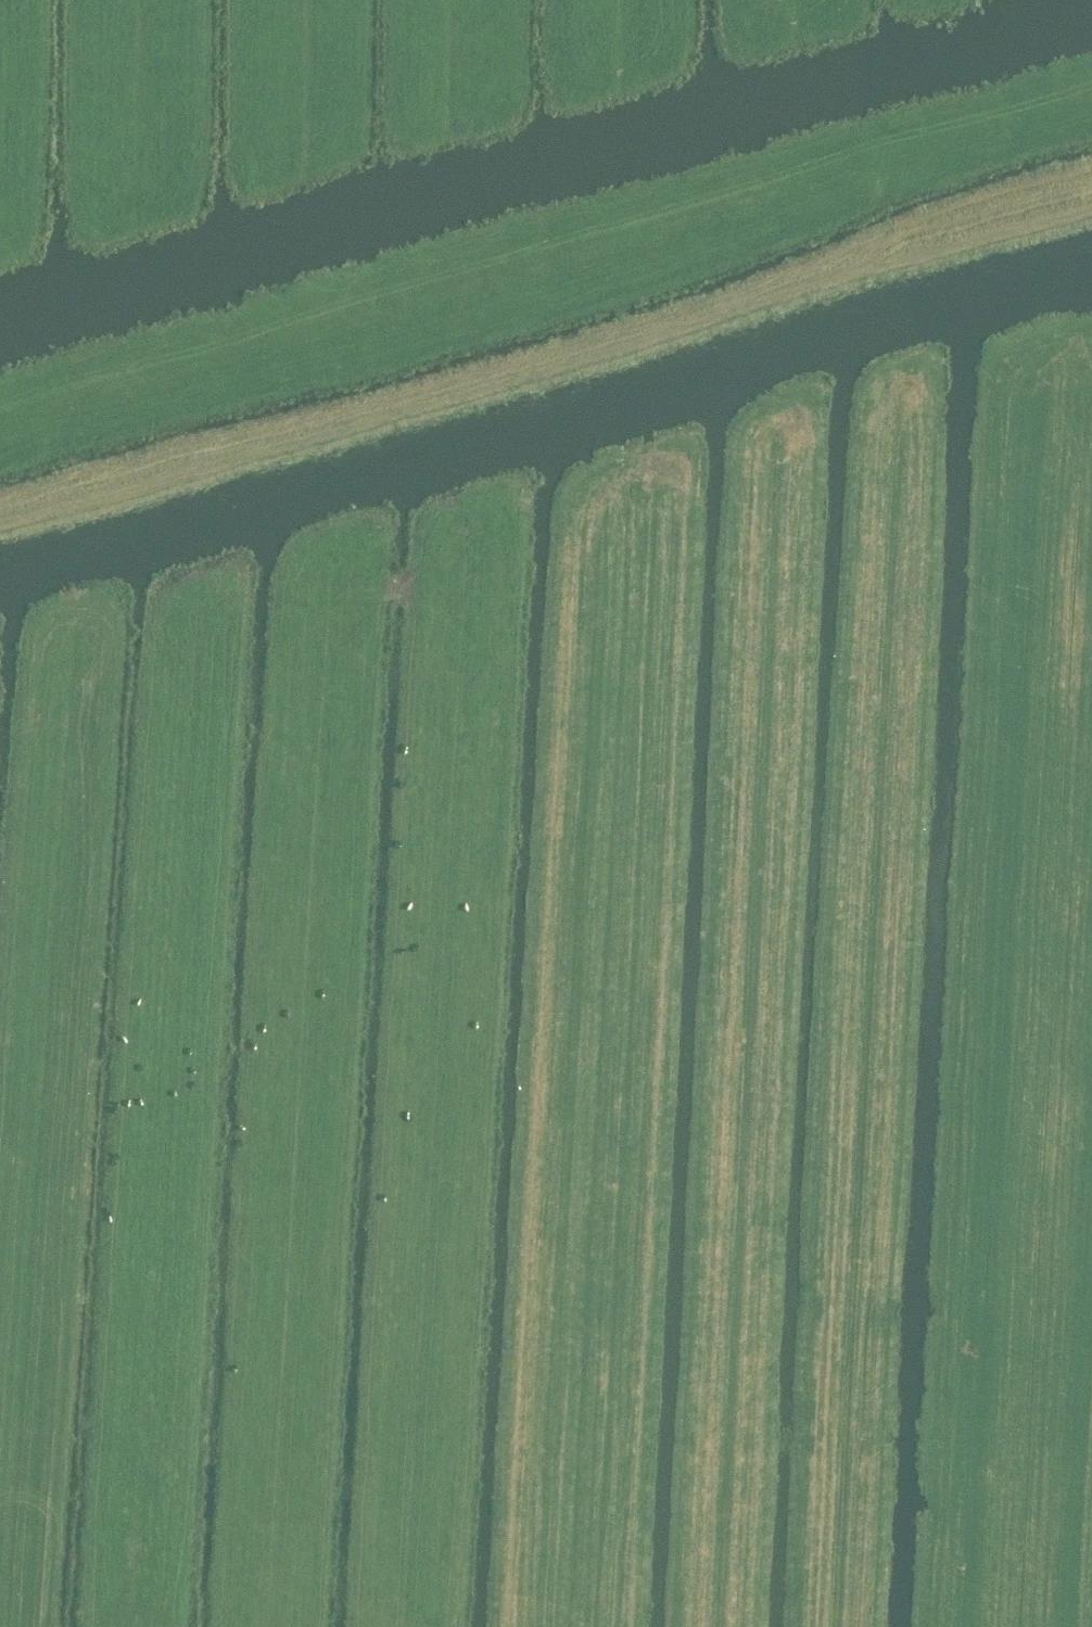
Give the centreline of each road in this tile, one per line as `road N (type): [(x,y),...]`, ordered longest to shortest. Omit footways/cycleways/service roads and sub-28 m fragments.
road 1 (track): [(0,518),(1091,204)]

